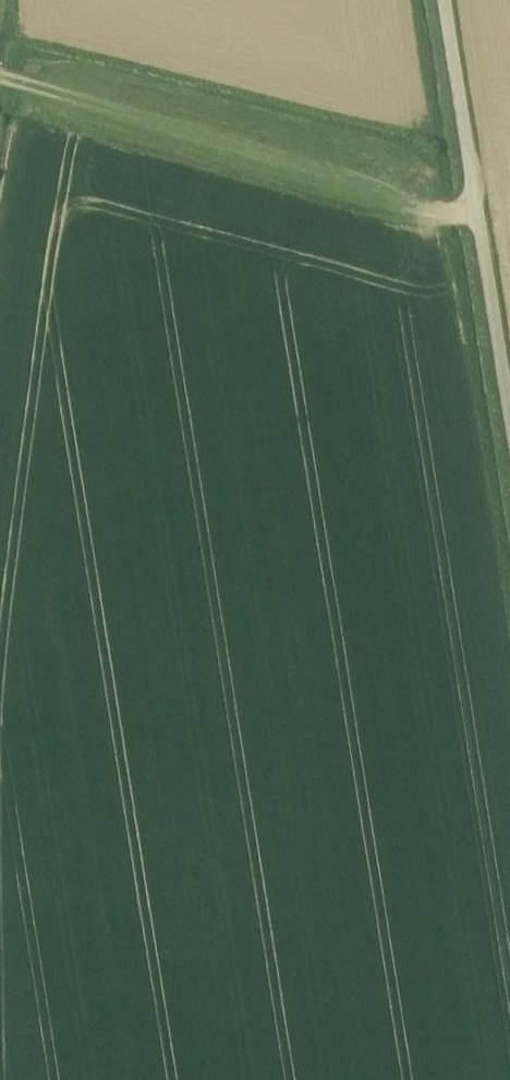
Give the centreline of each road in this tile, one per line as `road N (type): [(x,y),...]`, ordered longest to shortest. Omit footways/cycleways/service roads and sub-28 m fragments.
road 1 (unclassified): [(509,386),(448,0)]

